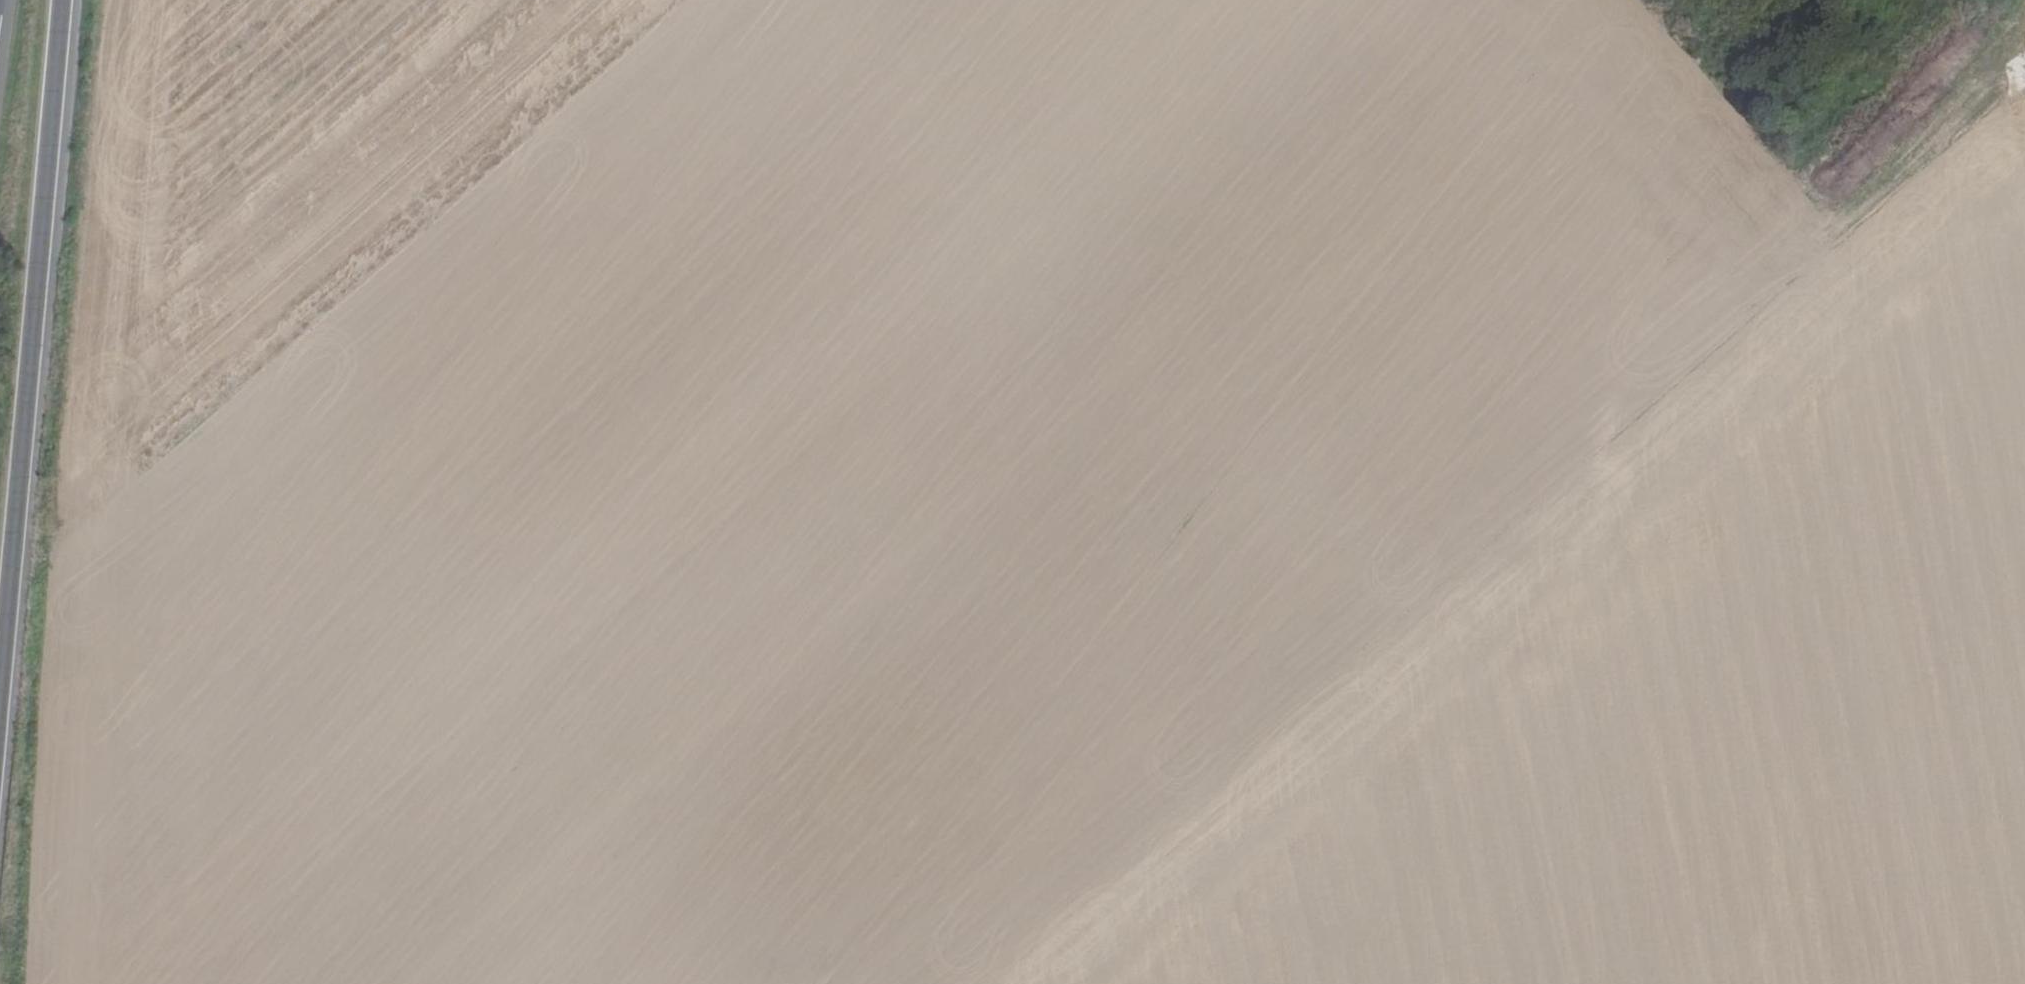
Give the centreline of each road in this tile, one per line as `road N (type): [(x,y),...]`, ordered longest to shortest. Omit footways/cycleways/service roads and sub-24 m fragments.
road 1 (trunk): [(0,718),(61,0)]

